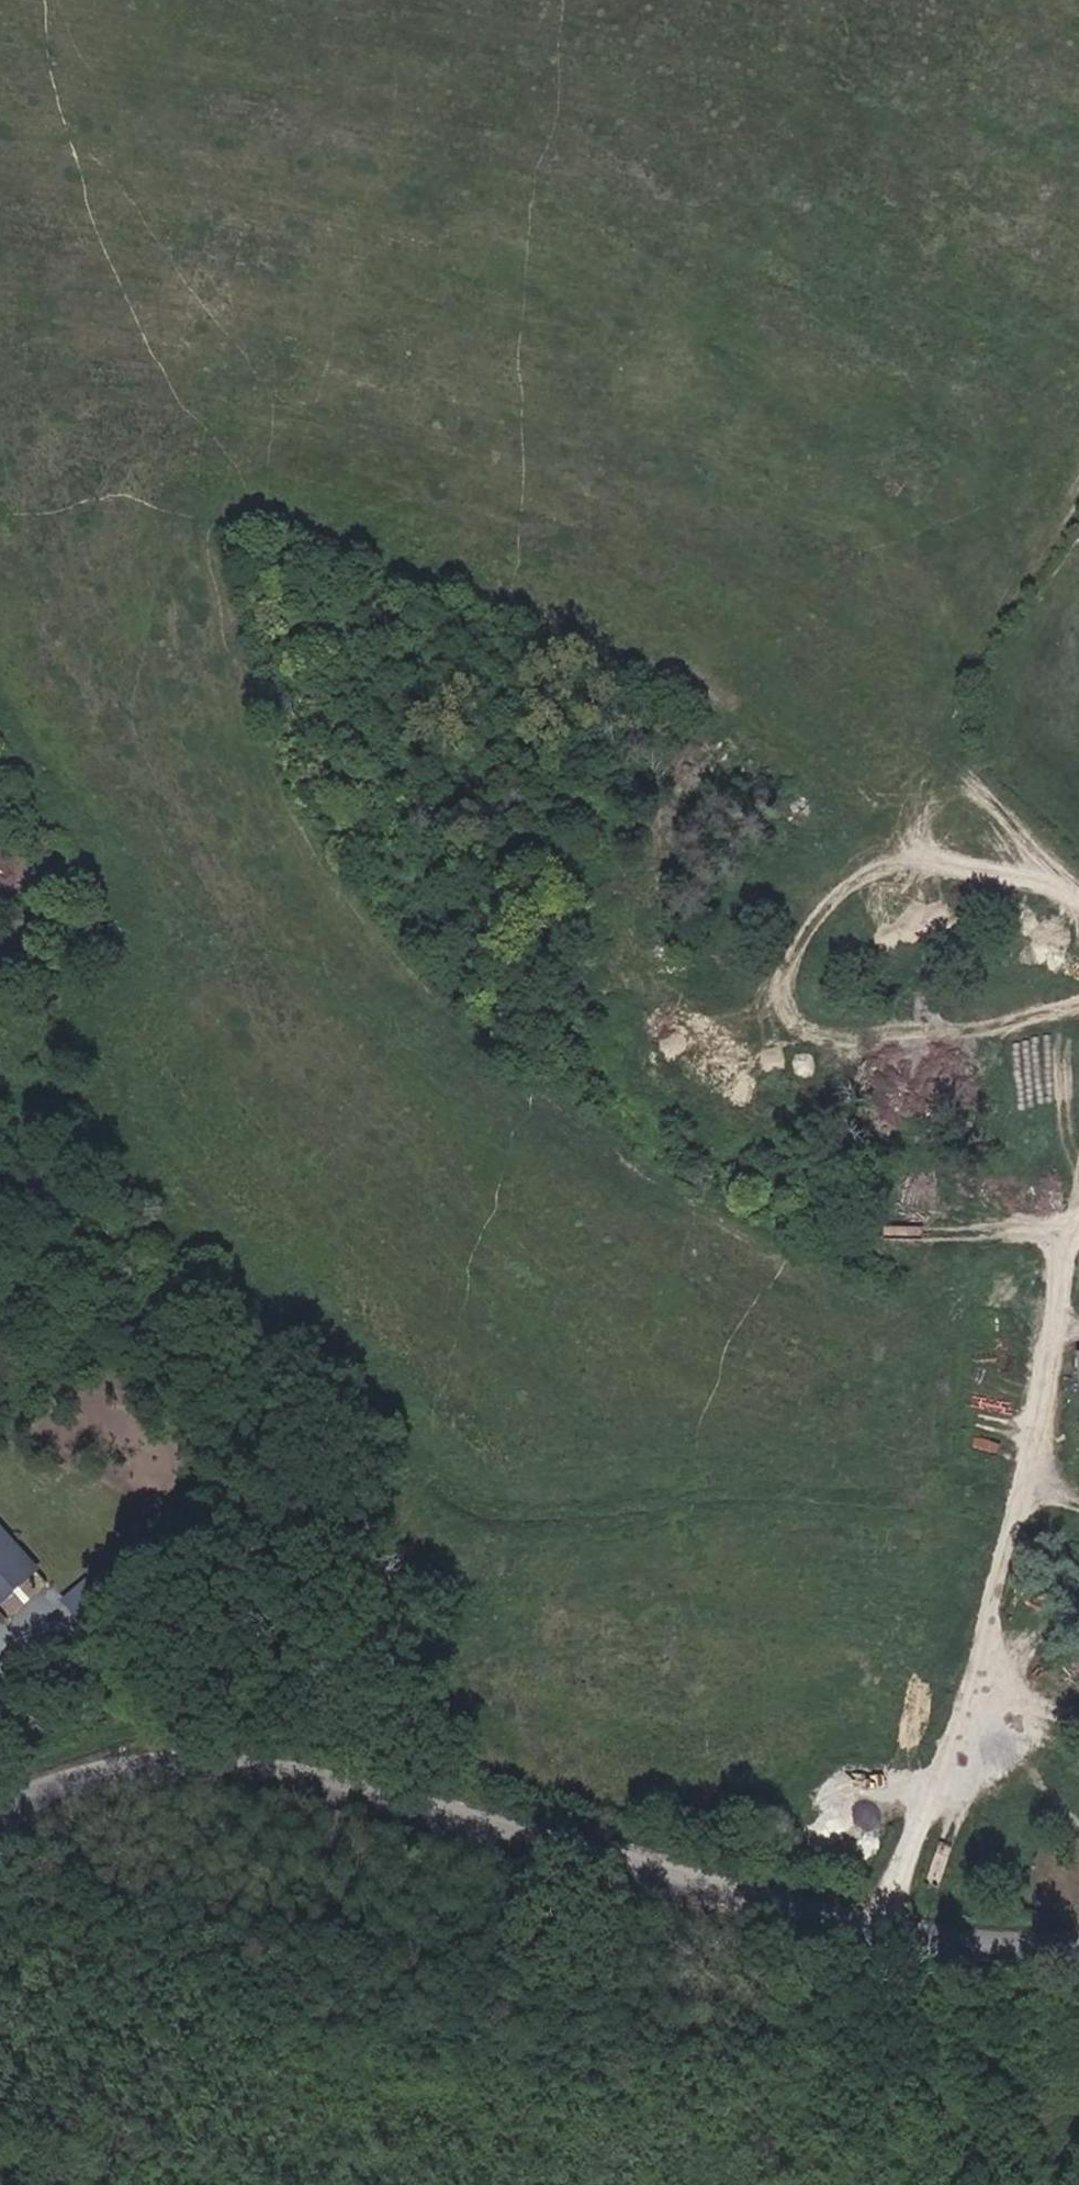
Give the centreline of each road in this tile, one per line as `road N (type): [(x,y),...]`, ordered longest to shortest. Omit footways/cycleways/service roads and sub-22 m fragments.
road 1 (unclassified): [(0,1809),(37,1790),(160,1760),(264,1760),(489,1834),(862,1927),(1078,1941)]

